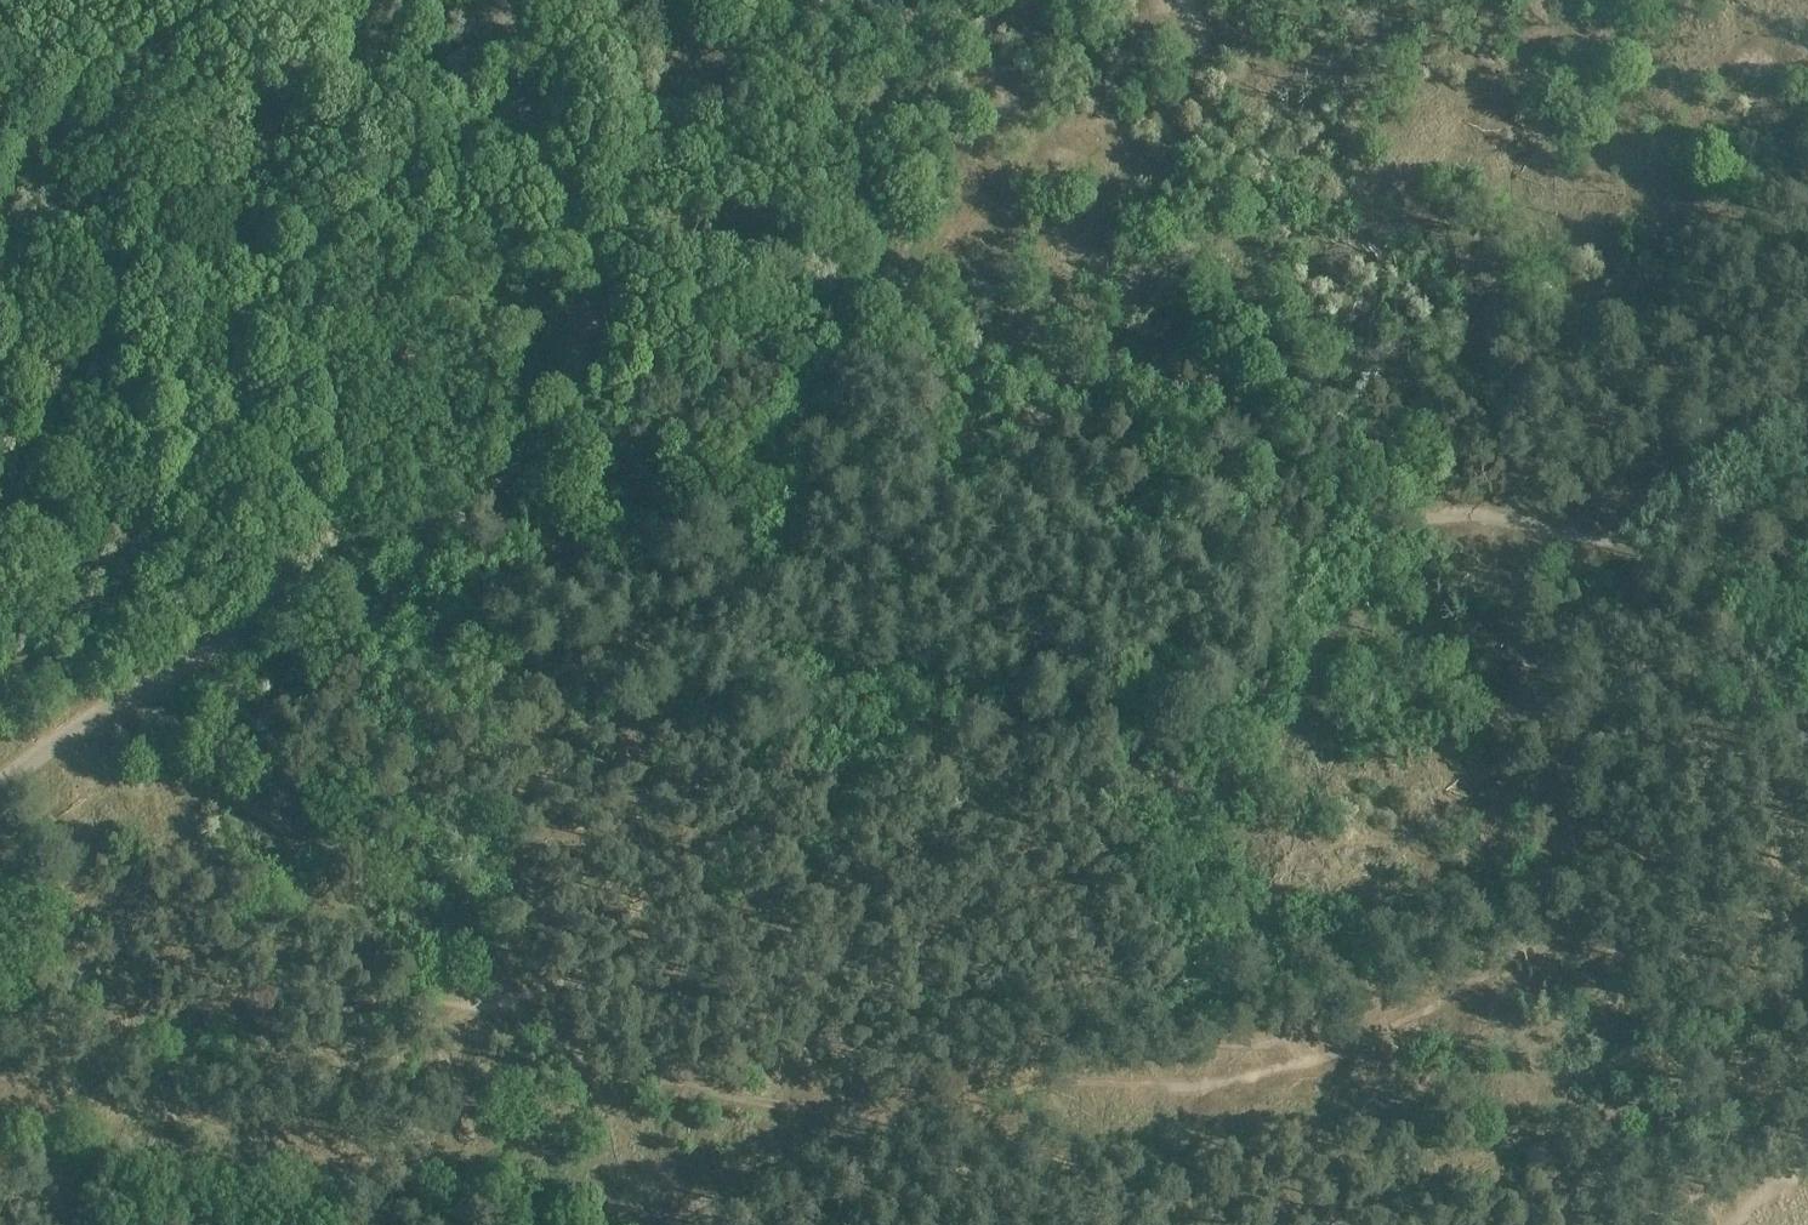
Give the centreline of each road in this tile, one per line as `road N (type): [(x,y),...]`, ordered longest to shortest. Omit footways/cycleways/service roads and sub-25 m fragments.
road 1 (track): [(474,500),(148,686),(0,786)]
road 2 (track): [(474,500),(563,394),(576,316),(574,277),(513,82),(498,0)]

